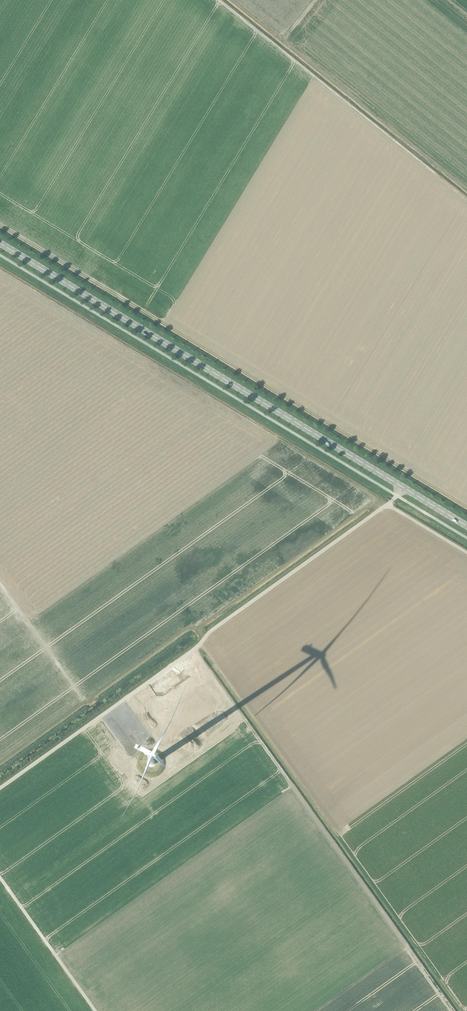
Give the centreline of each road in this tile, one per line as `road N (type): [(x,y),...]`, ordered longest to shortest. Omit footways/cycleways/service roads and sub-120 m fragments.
road 1 (secondary): [(0,244),(466,526)]

